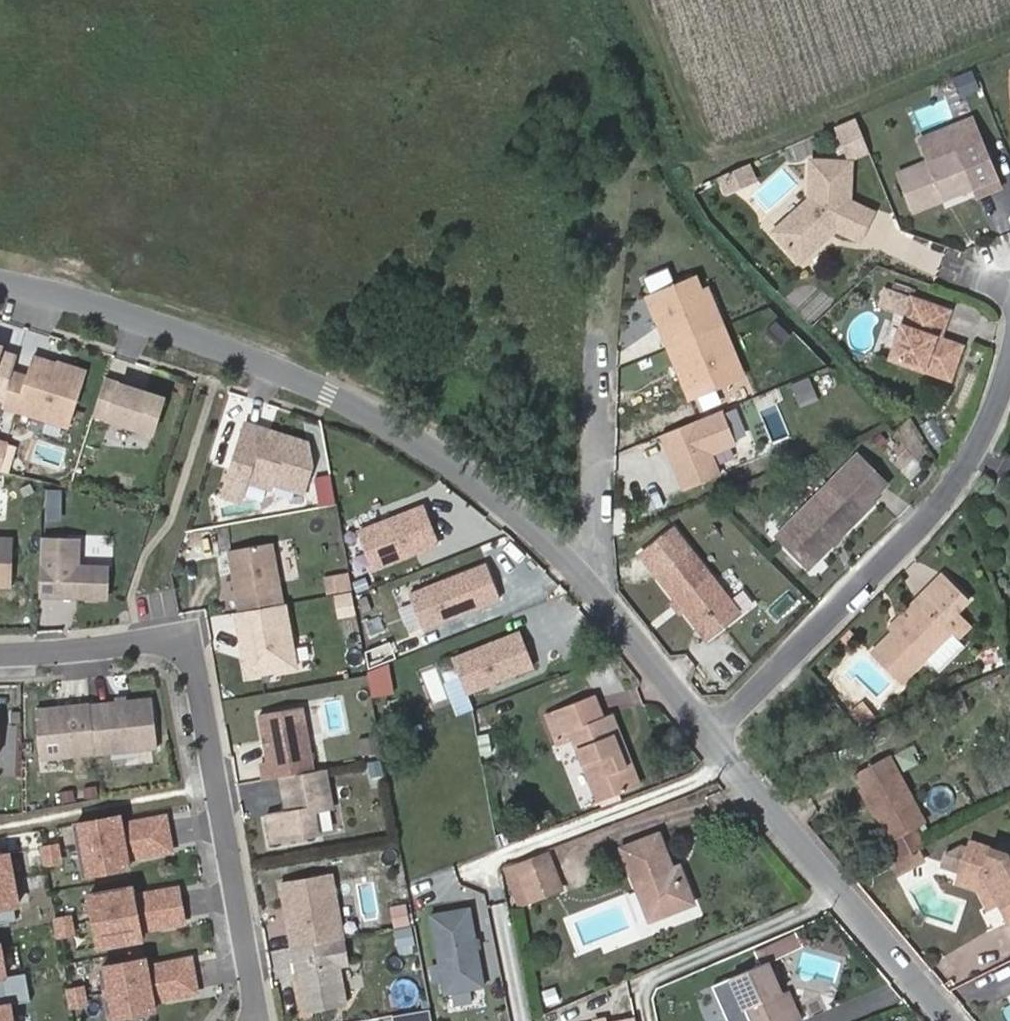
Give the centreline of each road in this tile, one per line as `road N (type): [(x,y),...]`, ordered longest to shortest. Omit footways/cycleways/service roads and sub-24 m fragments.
road 1 (residential): [(718,735),(535,511),(334,391),(137,317),(0,286)]
road 2 (residential): [(258,1020),(192,636),(0,652)]
road 3 (residential): [(718,735),(858,617),(983,474),(1009,401)]
road 4 (residential): [(961,1020),(718,735)]

